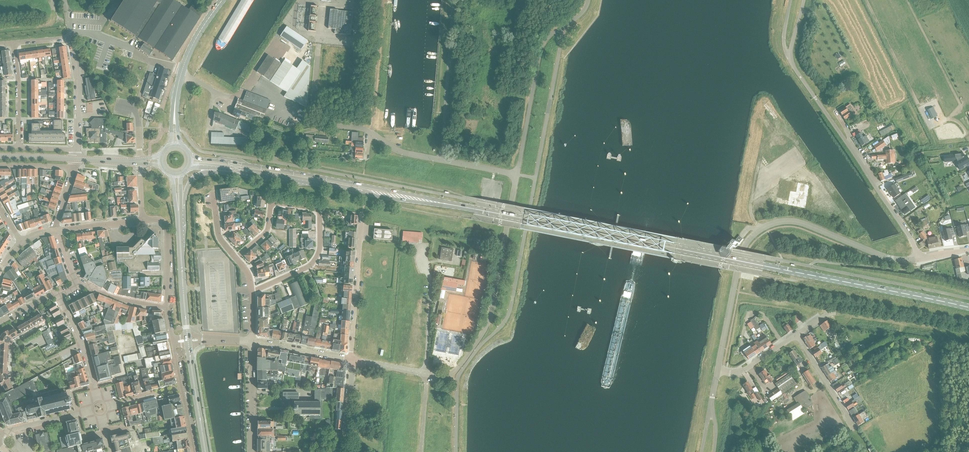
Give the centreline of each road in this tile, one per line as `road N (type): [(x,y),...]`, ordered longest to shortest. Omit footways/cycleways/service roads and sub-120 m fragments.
road 1 (secondary): [(968,307),(242,166)]
road 2 (residential): [(920,259),(888,258),(802,223),(770,224),(740,258),(719,371)]
road 3 (residential): [(517,173),(490,319),(455,370),(427,373)]
road 4 (residential): [(252,292),(315,260),(319,210),(274,202),(264,234),(236,258)]
road 5 (unclassified): [(589,0),(542,48),(517,173)]
road 6 (residential): [(920,259),(815,97)]
road 7 (residential): [(796,335),(831,312),(966,335)]
road 8 (unclassified): [(441,159),(454,0)]
road 9 (residential): [(351,359),(362,213)]
road 10 (primary): [(188,340),(179,210)]
road 11 (residential): [(427,373),(432,284),(418,246)]
road 12 (unclassified): [(370,131),(327,123),(313,108),(318,44)]

